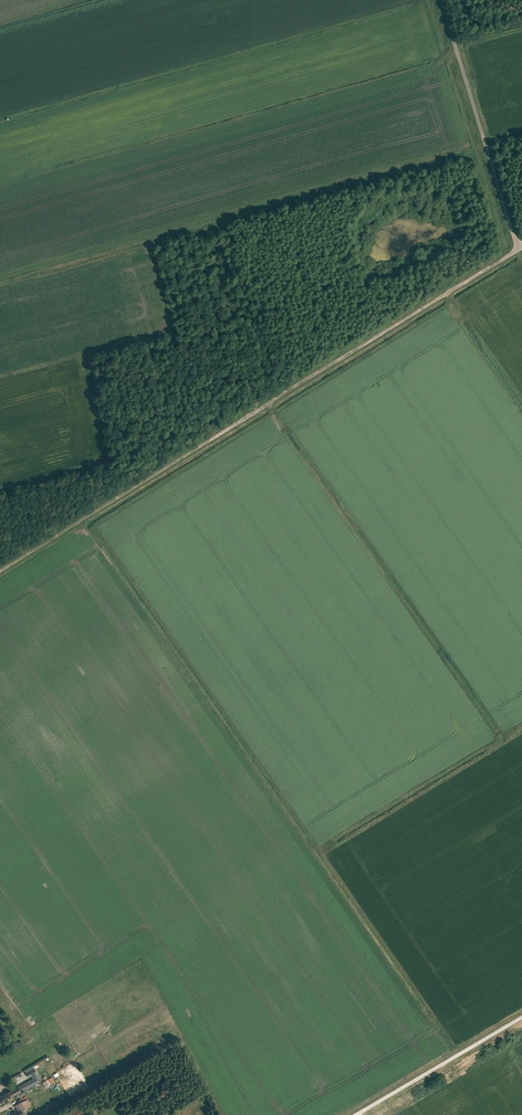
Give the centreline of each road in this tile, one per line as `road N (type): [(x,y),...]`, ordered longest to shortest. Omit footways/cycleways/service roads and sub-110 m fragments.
road 1 (track): [(0,571),(521,248)]
road 2 (unclassified): [(518,250),(441,0)]
road 3 (unclassified): [(356,1114),(521,1017)]

